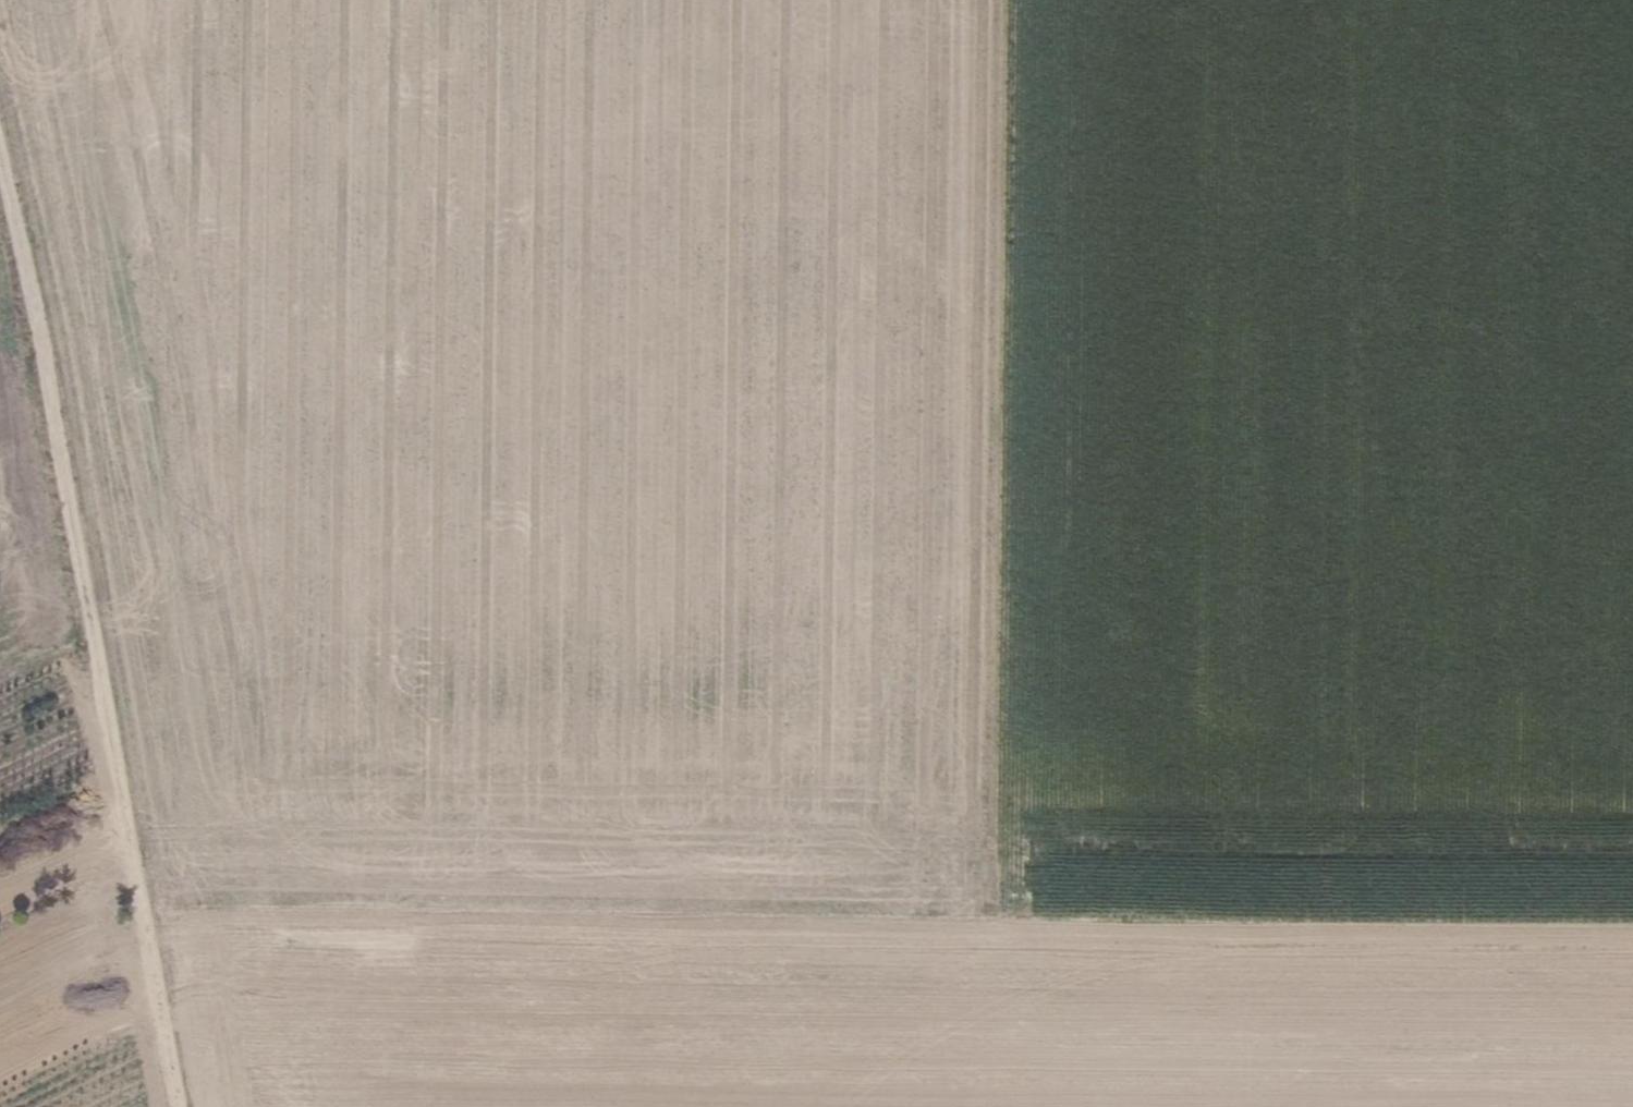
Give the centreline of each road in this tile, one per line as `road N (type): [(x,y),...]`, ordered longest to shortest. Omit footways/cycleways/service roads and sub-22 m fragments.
road 1 (track): [(186,1106),(0,175)]

